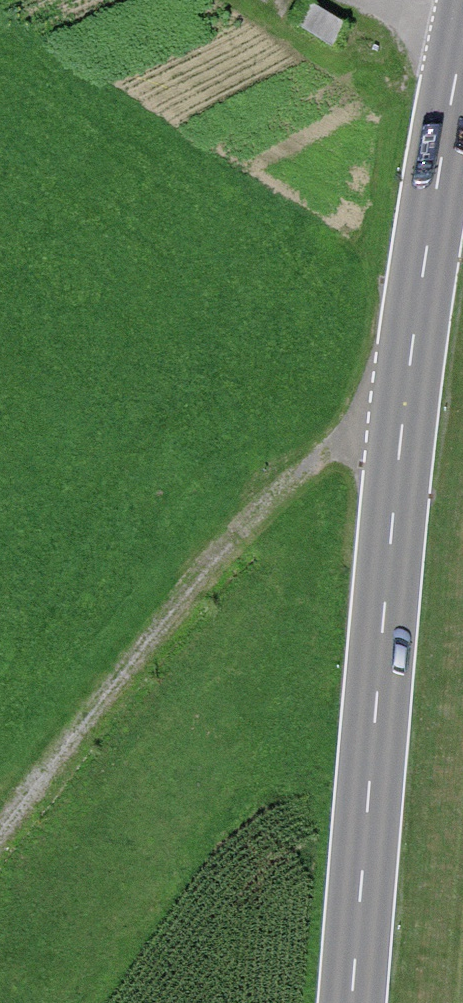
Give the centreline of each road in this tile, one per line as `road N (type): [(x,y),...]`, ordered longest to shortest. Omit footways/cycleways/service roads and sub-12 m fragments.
road 1 (secondary): [(350,1002),(415,312),(462,38)]
road 2 (track): [(406,400),(270,512),(0,835)]

